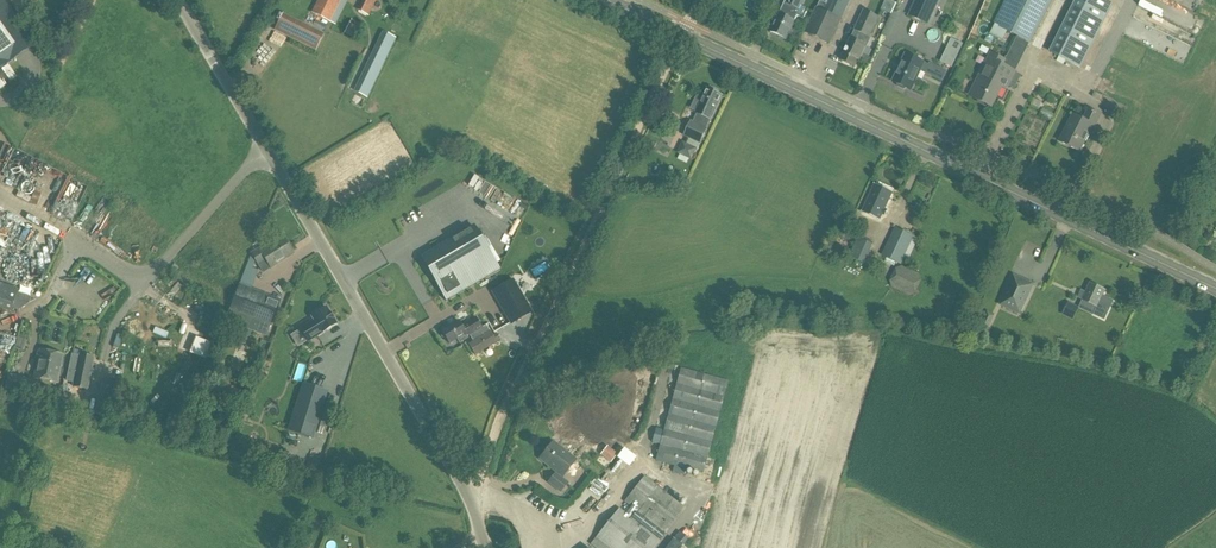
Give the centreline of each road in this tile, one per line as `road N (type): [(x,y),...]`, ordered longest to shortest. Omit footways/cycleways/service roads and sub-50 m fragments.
road 1 (secondary): [(1215,290),(684,39)]
road 2 (unclassified): [(467,495),(178,0)]
road 3 (residential): [(467,495),(485,481),(503,421),(684,39)]

